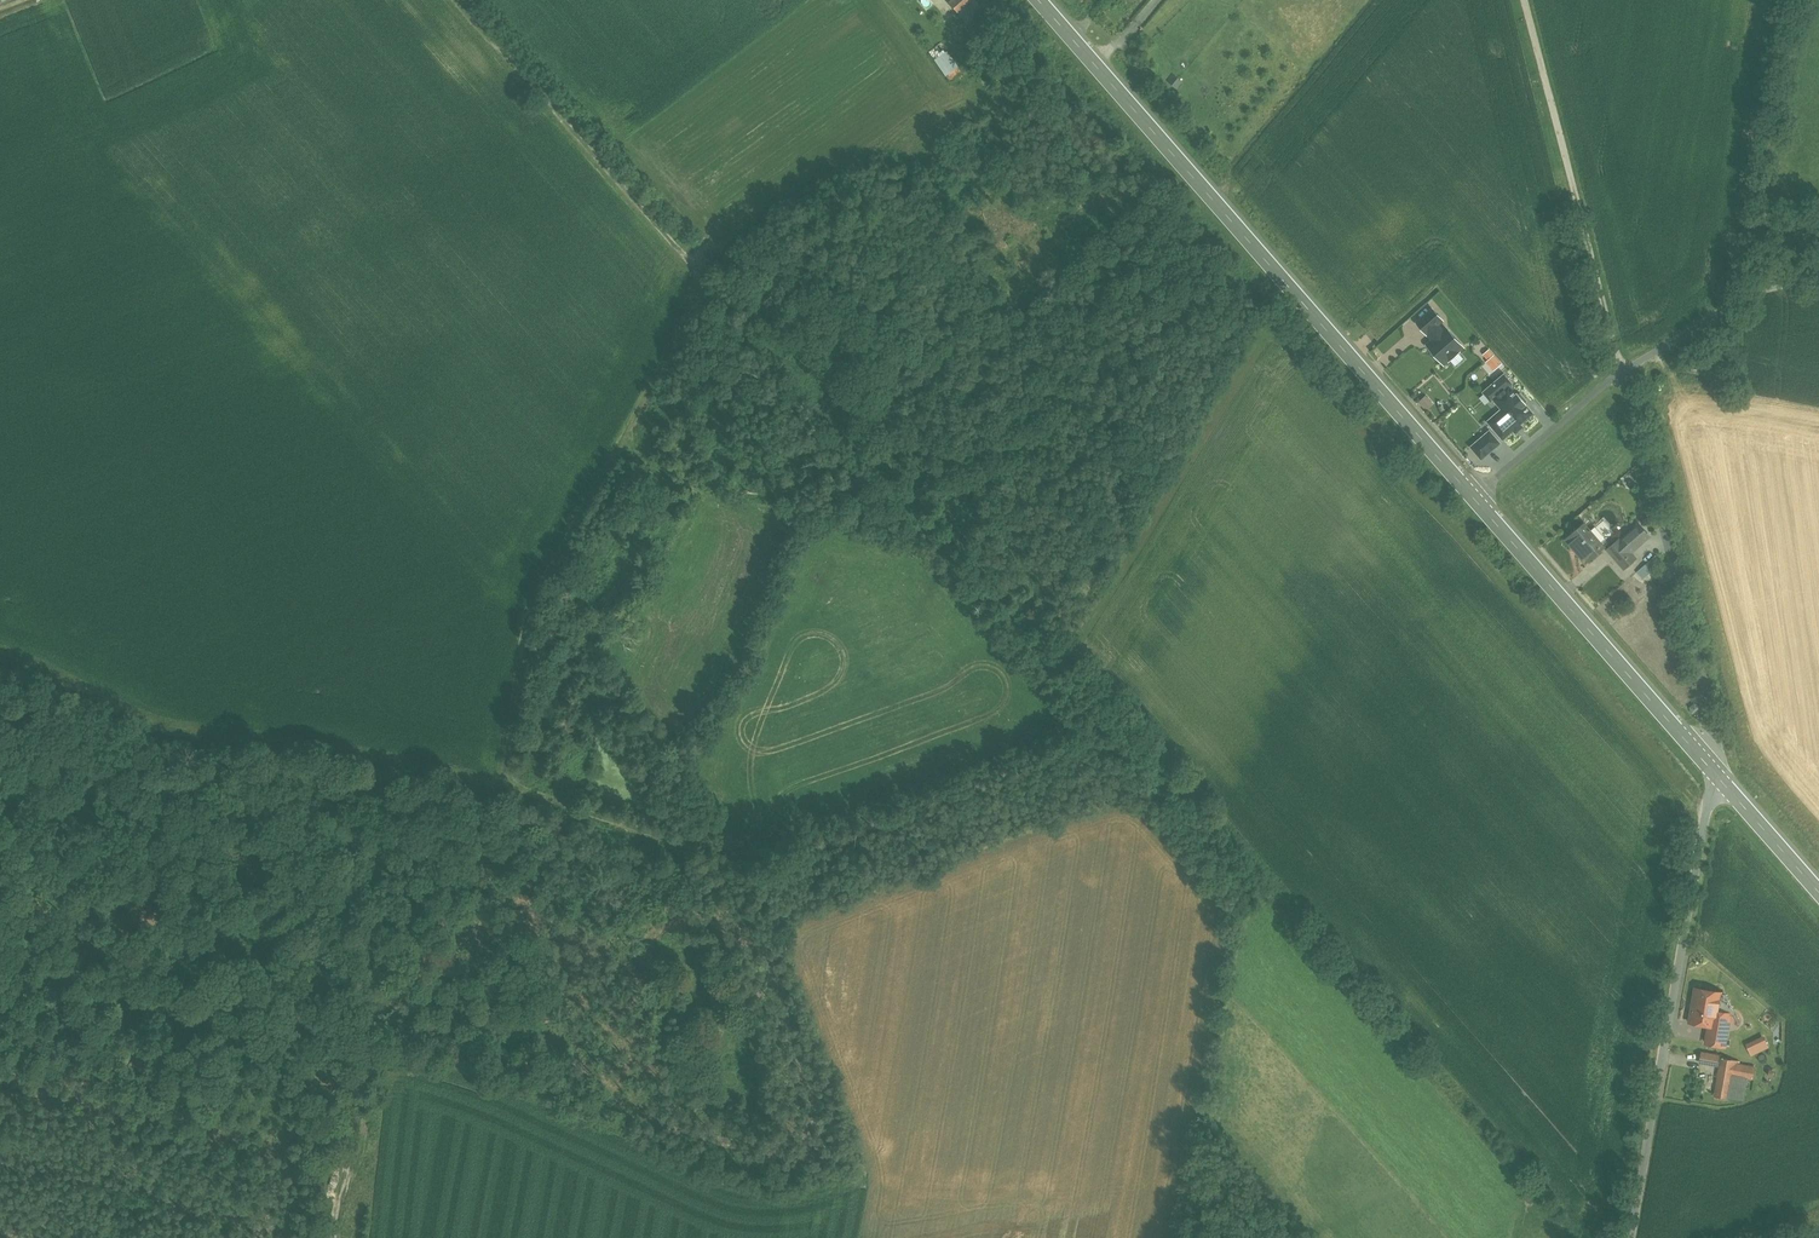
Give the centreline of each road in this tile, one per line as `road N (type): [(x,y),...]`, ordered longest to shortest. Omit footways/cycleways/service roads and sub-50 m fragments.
road 1 (secondary): [(1473,497),(1038,0)]
road 2 (unclassified): [(1713,771),(1629,1237)]
road 3 (unclassified): [(1623,373),(1709,707),(1713,771)]
road 4 (track): [(1523,0),(1623,373)]
road 5 (secondary): [(1713,771),(1473,497)]
road 6 (unclassified): [(1623,373),(1738,302),(1818,281)]
road 7 (unclassified): [(1473,497),(1623,373)]
road 8 (secondary): [(1818,892),(1713,771)]

